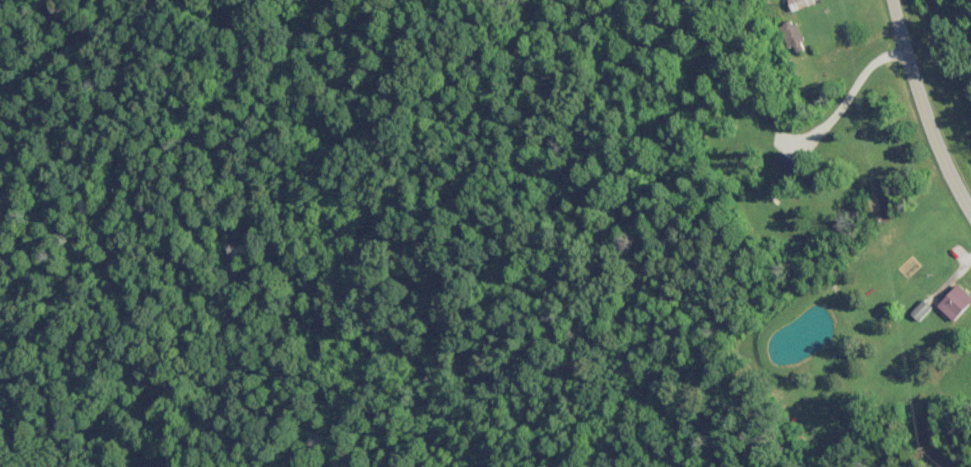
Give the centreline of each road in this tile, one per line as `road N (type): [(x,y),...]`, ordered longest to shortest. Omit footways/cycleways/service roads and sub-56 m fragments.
road 1 (secondary): [(970,211),(926,110),(893,0)]

